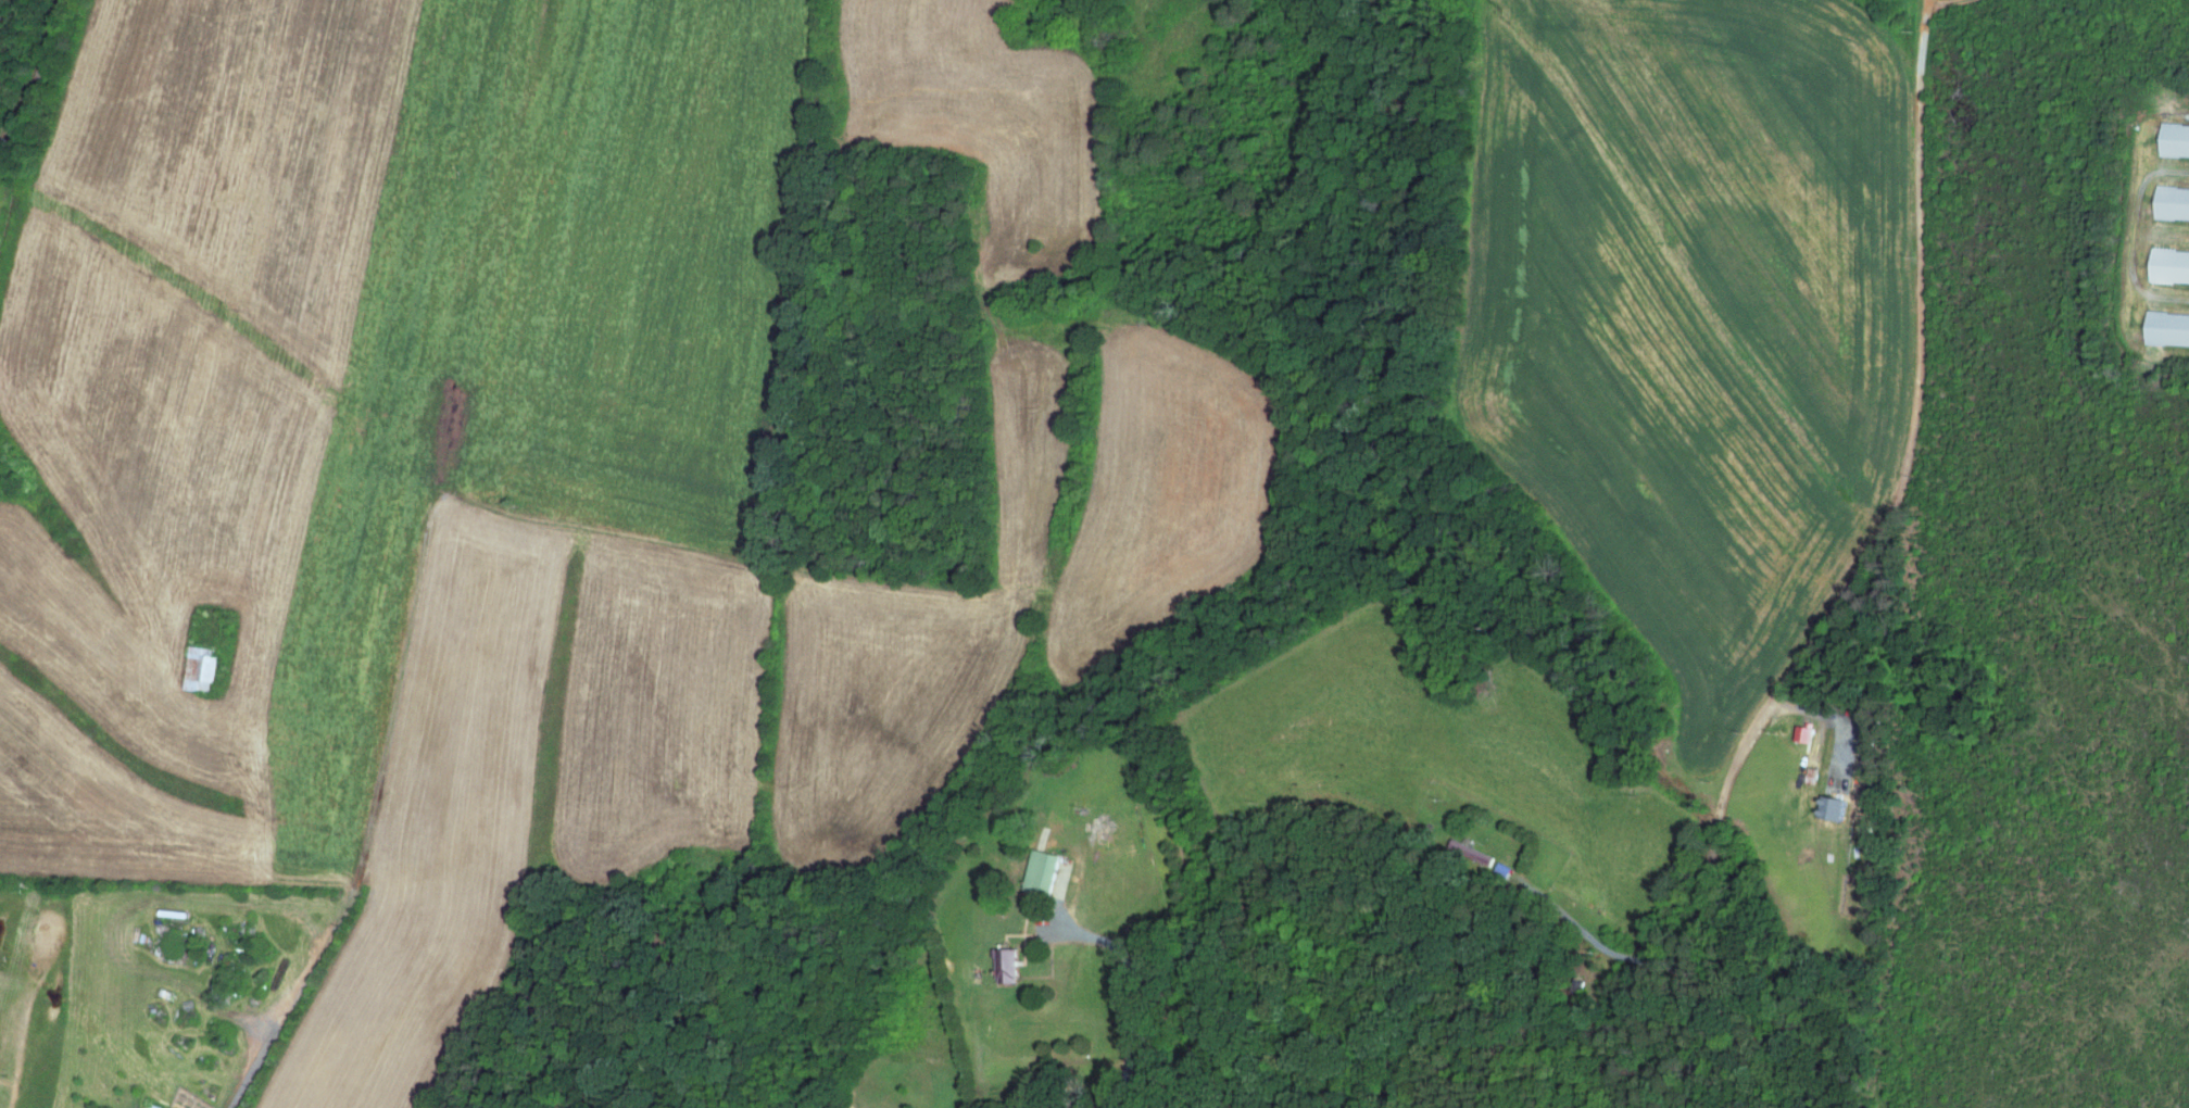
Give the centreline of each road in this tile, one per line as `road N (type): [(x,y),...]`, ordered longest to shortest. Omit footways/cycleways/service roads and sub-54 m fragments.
road 1 (track): [(233,1107),(355,890),(438,503),(448,495),(847,583),(935,593),(1008,579),(1051,559),(1069,534),(1078,461)]

